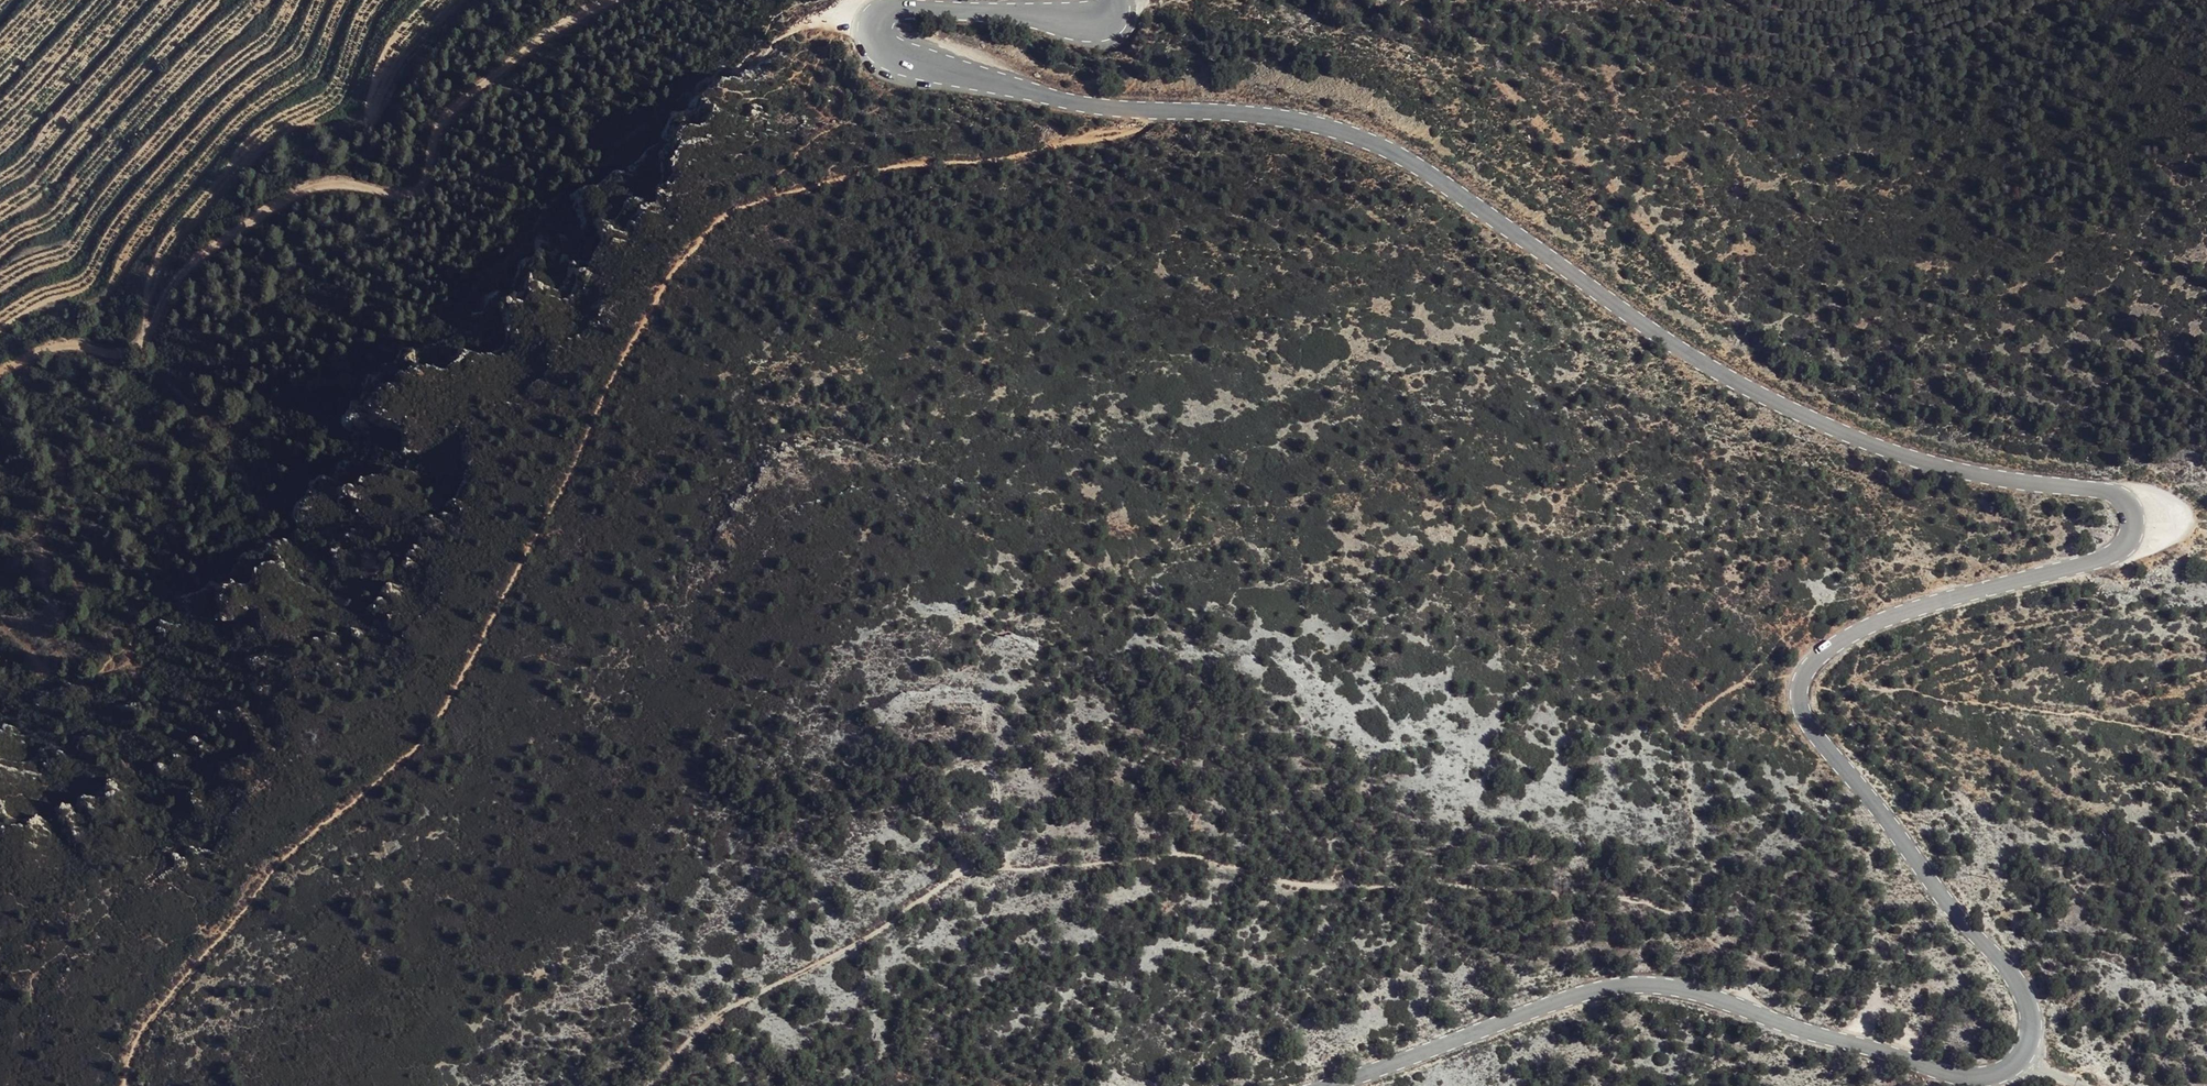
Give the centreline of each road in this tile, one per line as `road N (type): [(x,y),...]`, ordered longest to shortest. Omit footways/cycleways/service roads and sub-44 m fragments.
road 1 (tertiary): [(1110,0),(1088,15),(895,7),(873,21),(873,35),(900,62),(1041,96),(1107,109),(1289,119),(1364,139),(1451,189),(1677,347),(1791,410),(1916,459),(2122,501),(2131,524),(2114,553),(1879,622),(1823,653),(1799,685),(1813,733),(2019,984),(2030,1022),(2021,1057)]
road 2 (track): [(0,371),(49,348),(134,354),(180,274),(248,221),(321,183),(399,196),(427,179),(435,121),(538,39),(613,0)]
road 3 (tertiary): [(2021,1057),(1997,1073),(1957,1075),(1690,990),(1633,983),(1555,1002),(1327,1085)]

